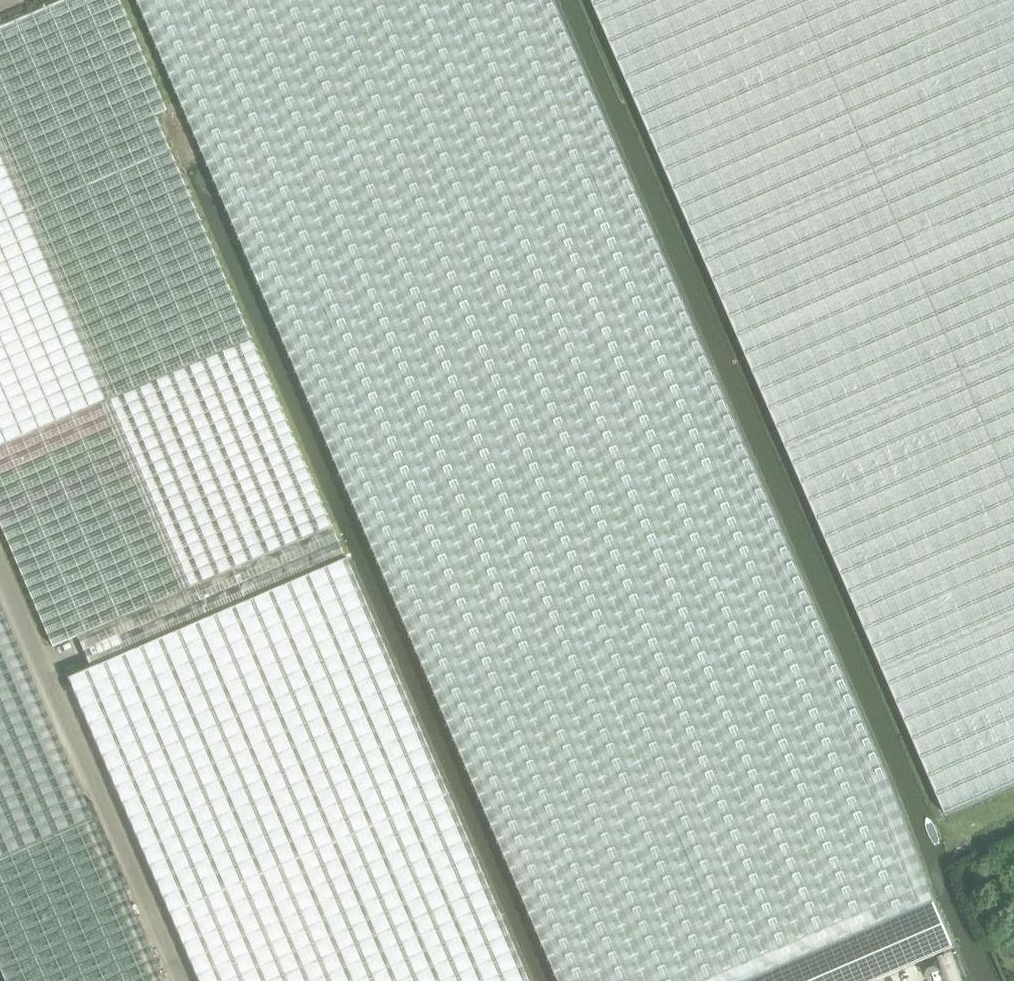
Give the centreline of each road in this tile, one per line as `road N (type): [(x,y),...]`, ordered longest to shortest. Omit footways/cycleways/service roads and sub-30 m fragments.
road 1 (unclassified): [(185,980),(0,557)]

